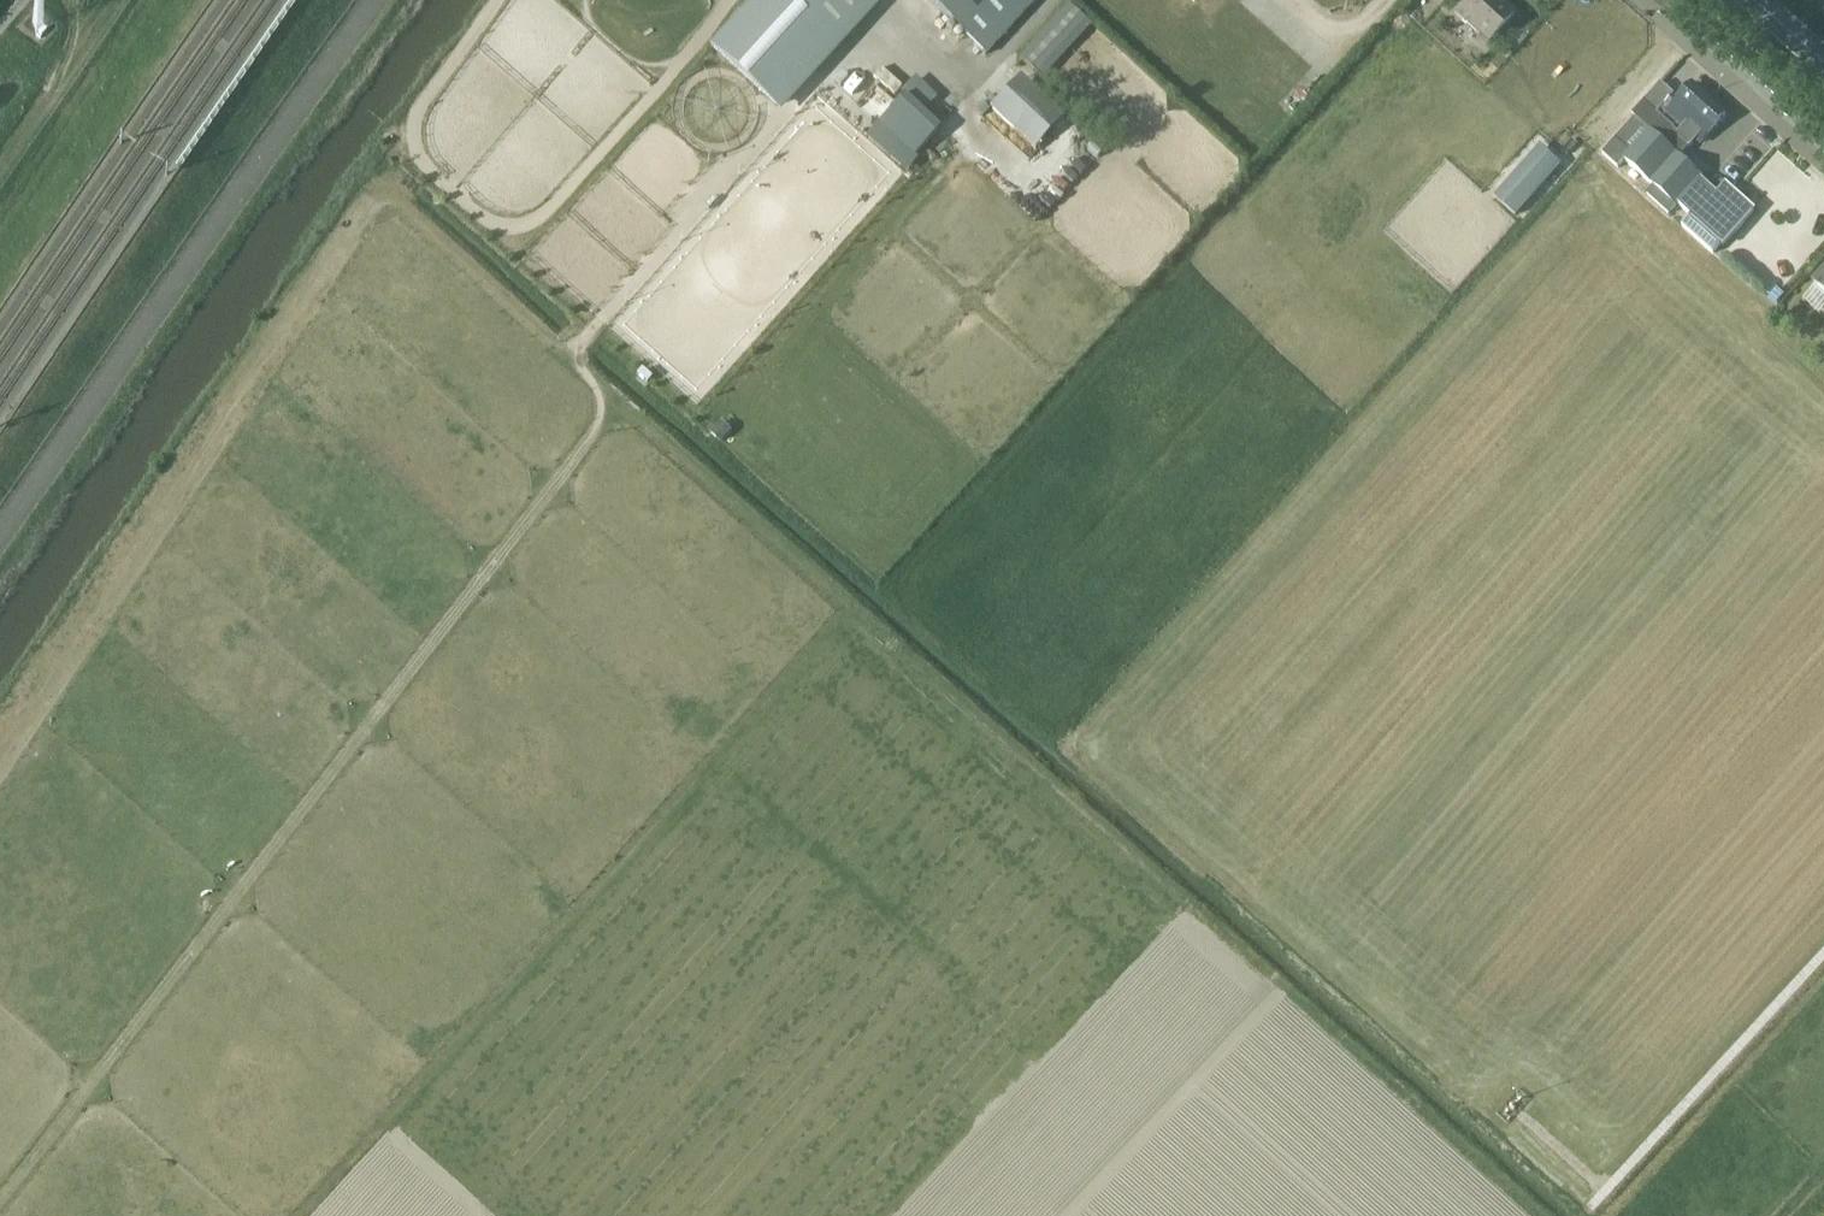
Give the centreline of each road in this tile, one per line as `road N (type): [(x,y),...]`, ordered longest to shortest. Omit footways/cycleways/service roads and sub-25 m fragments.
road 1 (residential): [(1823,162),(1642,0)]
road 2 (track): [(0,165),(118,0)]
road 3 (track): [(34,118),(81,14),(74,0)]

